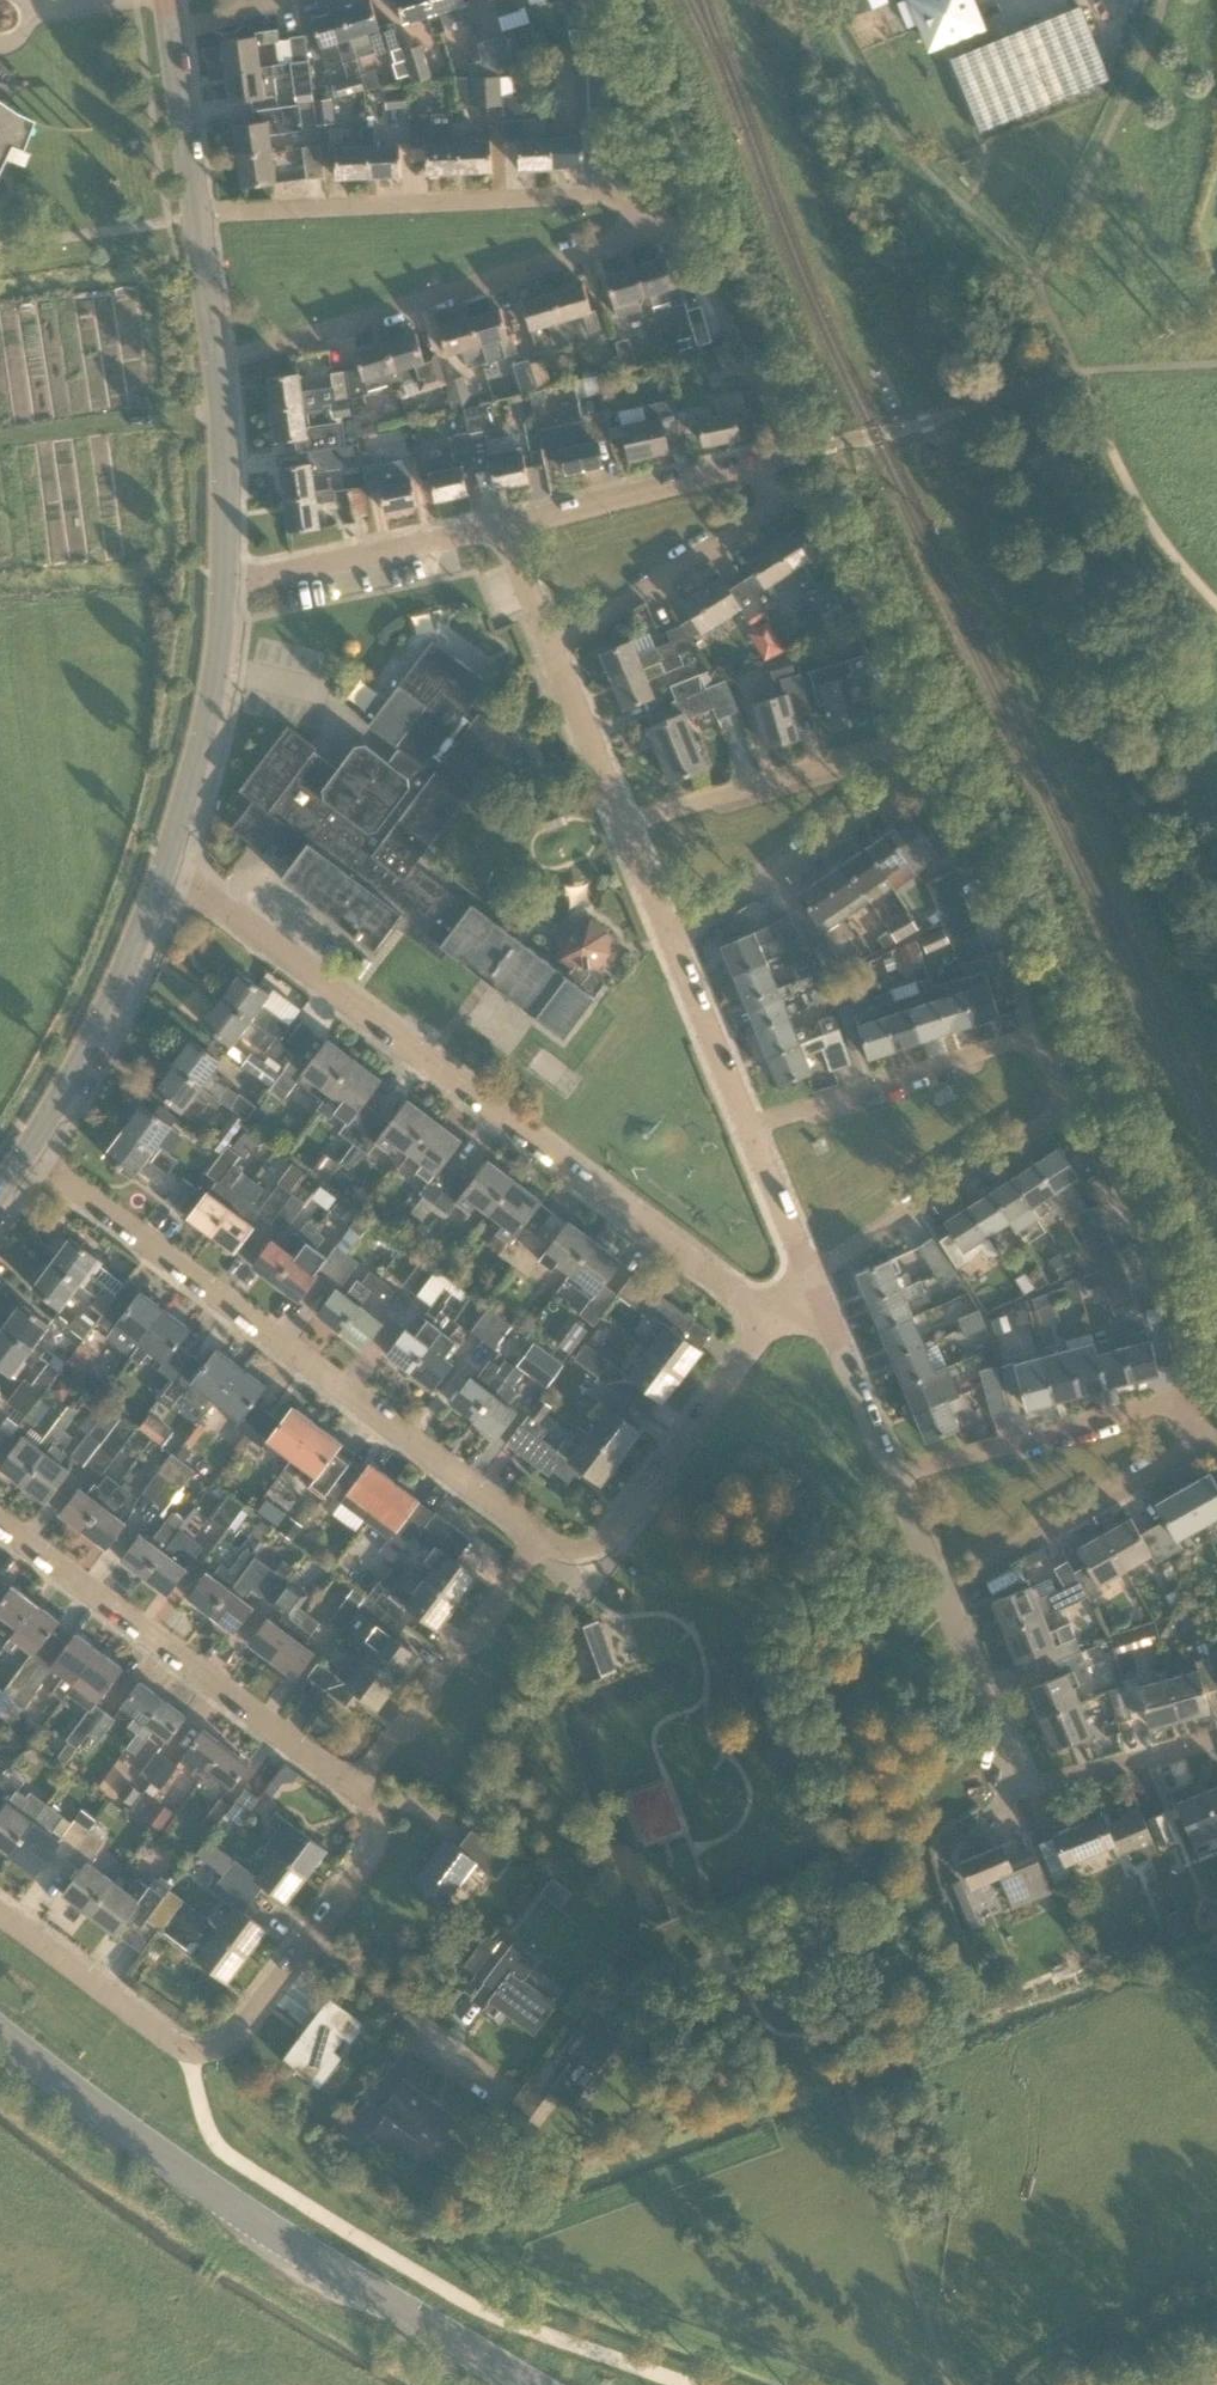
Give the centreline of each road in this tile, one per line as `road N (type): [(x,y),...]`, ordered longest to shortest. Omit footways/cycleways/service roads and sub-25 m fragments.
road 1 (residential): [(772,1321),(166,864)]
road 2 (residential): [(803,1275),(1066,1105),(1058,1083),(1027,1040),(748,1126)]
road 3 (residential): [(892,1474),(1187,1398),(1202,1436),(942,1592)]
road 4 (residential): [(541,1539),(26,1152)]
road 5 (primary): [(531,2384),(283,2240),(0,2032)]
road 6 (residential): [(621,822),(870,751),(890,747),(906,757),(892,793),(669,936)]
road 7 (residential): [(218,360),(670,224),(609,195)]
road 8 (residential): [(355,1787),(0,1522)]
road 9 (residential): [(1216,1738),(1021,1790),(942,1592)]
road 10 (residential): [(196,212),(609,195)]
road 11 (residential): [(541,1539),(581,1551),(609,1537),(772,1321)]
road 12 (tertiary): [(26,1152),(110,998),(166,864)]
road 13 (residential): [(355,1787),(541,1539)]
road 14 (residential): [(552,644),(766,504),(760,461)]
road 15 (tertiary): [(166,864),(197,755),(226,581)]
road 16 (residential): [(226,581),(504,525)]
road 17 (residential): [(504,525),(760,461)]
road 18 (residential): [(500,2088),(306,1940)]
road 19 (residential): [(192,2052),(0,1912)]
road 20 (tertiary): [(226,581),(218,360)]
road 21 (residential): [(892,1474),(803,1275)]
road 22 (residential): [(748,1126),(669,936)]
road 23 (residential): [(621,822),(552,644)]
road 24 (residential): [(306,1940),(379,1837),(377,1818),(355,1787)]
road 25 (tertiary): [(196,212),(170,33)]
road 26 (residential): [(192,2052),(226,2043),(306,1940)]
road 27 (residential): [(803,1275),(748,1126)]
road 28 (tertiary): [(218,360),(196,212)]
road 29 (residential): [(552,644),(504,525)]
road 30 (residential): [(942,1592),(892,1474)]
road 31 (residential): [(669,936),(621,822)]

